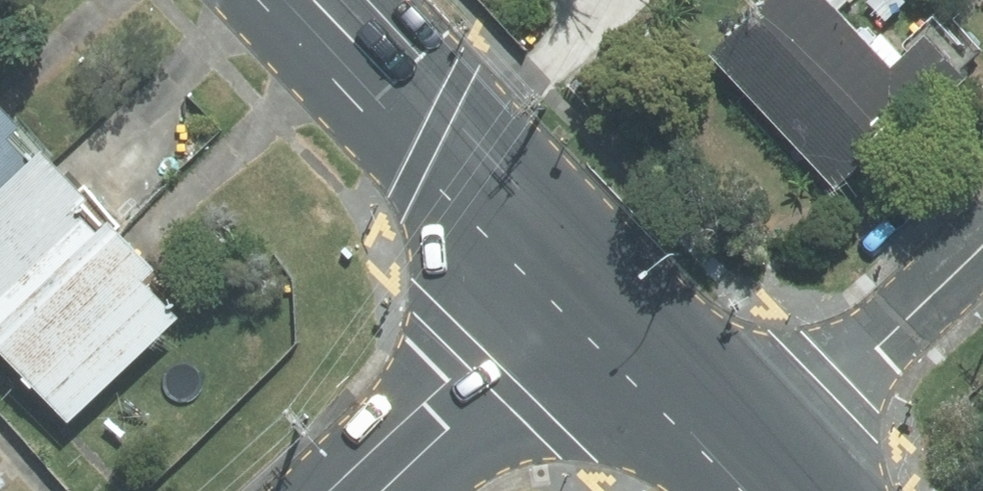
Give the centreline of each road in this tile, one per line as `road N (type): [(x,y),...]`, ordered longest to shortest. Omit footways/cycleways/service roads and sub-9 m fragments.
road 1 (secondary): [(316,0),(590,290)]
road 2 (residential): [(982,246),(756,462)]
road 3 (tertiary): [(383,490),(590,290)]
road 4 (secondary): [(590,290),(756,462)]

